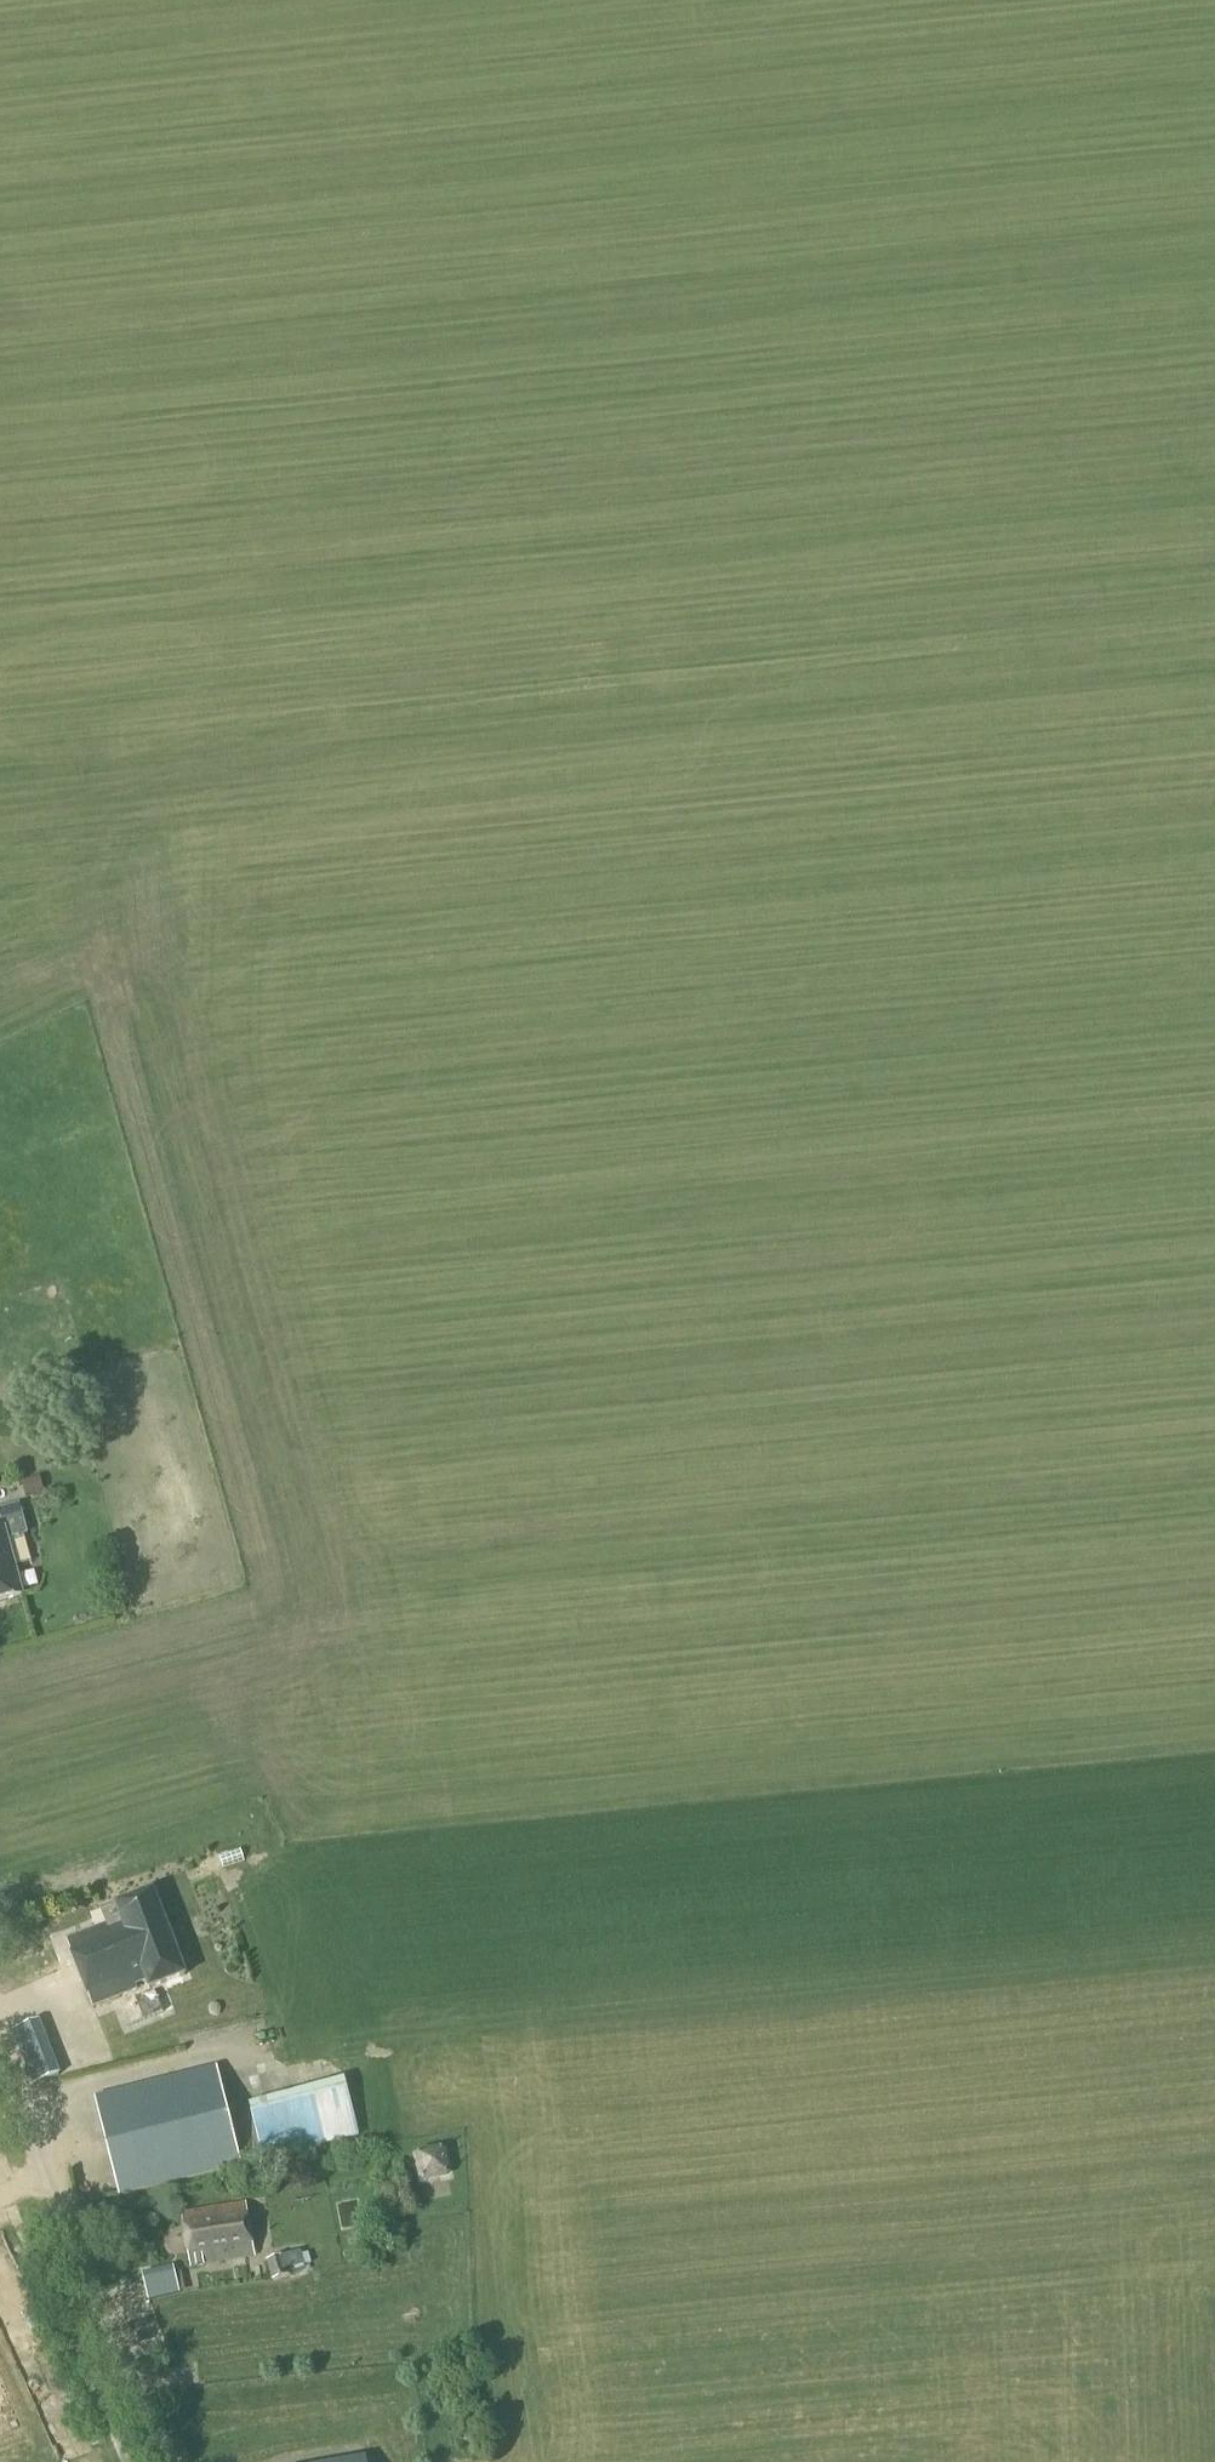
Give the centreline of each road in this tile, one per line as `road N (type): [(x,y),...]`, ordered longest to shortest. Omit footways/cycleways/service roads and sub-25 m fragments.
road 1 (unclassified): [(0,2066),(110,2333),(172,2461)]

